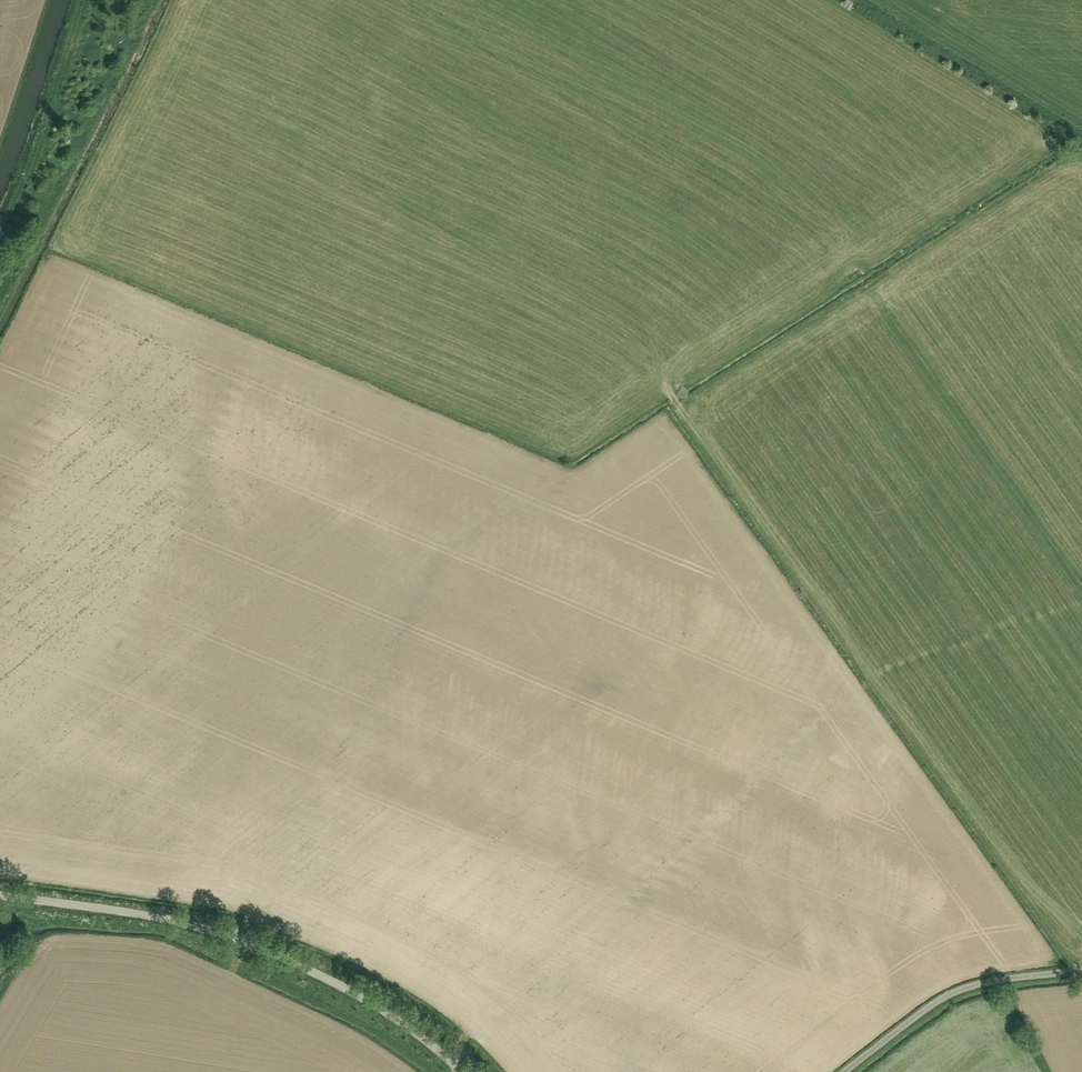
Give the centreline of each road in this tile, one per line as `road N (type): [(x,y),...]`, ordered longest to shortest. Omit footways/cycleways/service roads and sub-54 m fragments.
road 1 (unclassified): [(462,1071),(371,1002),(254,946),(150,916),(0,895)]
road 2 (unclassified): [(1081,970),(952,994),(845,1071)]

